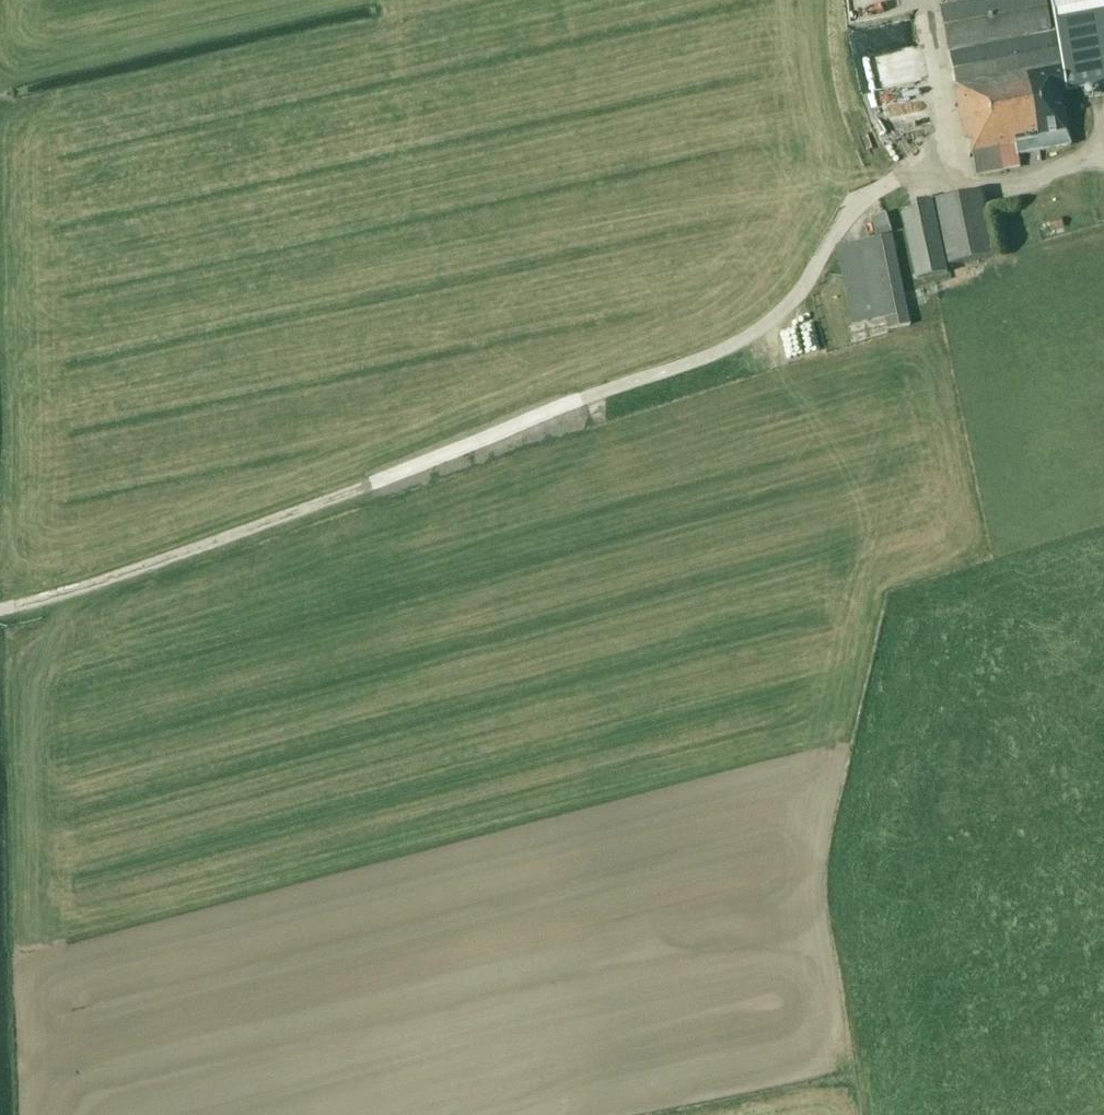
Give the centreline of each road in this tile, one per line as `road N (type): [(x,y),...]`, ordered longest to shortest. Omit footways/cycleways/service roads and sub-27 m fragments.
road 1 (track): [(926,164),(857,203),(793,301),(739,342),(310,510),(0,608)]

